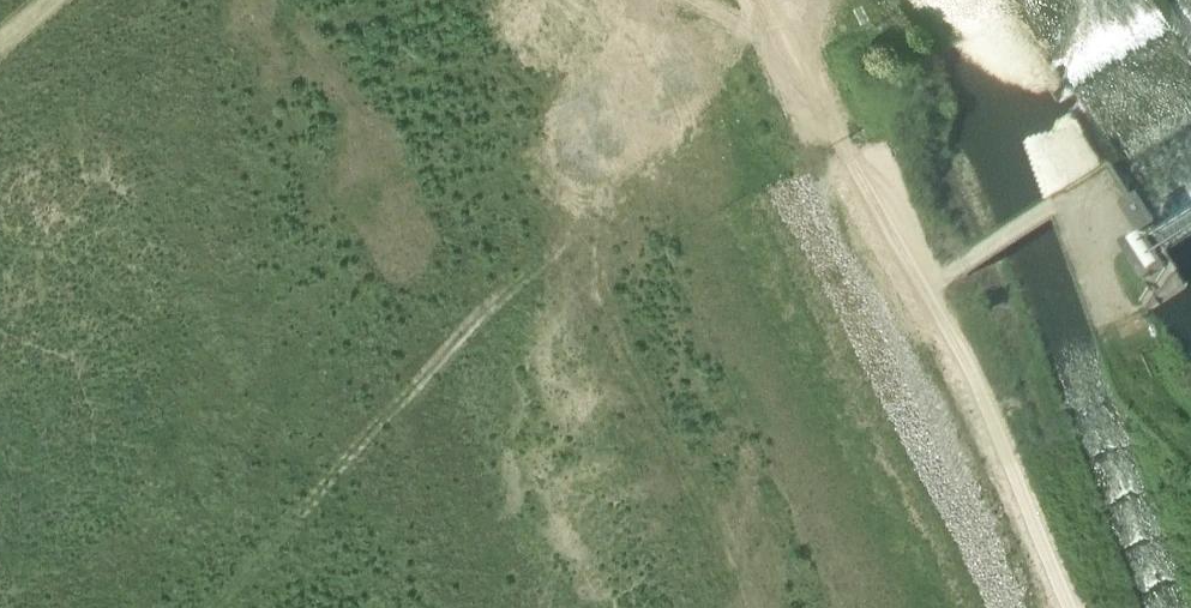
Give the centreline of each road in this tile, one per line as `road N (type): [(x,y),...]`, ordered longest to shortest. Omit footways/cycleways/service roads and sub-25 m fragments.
road 1 (track): [(849,161),(755,31),(699,0)]

